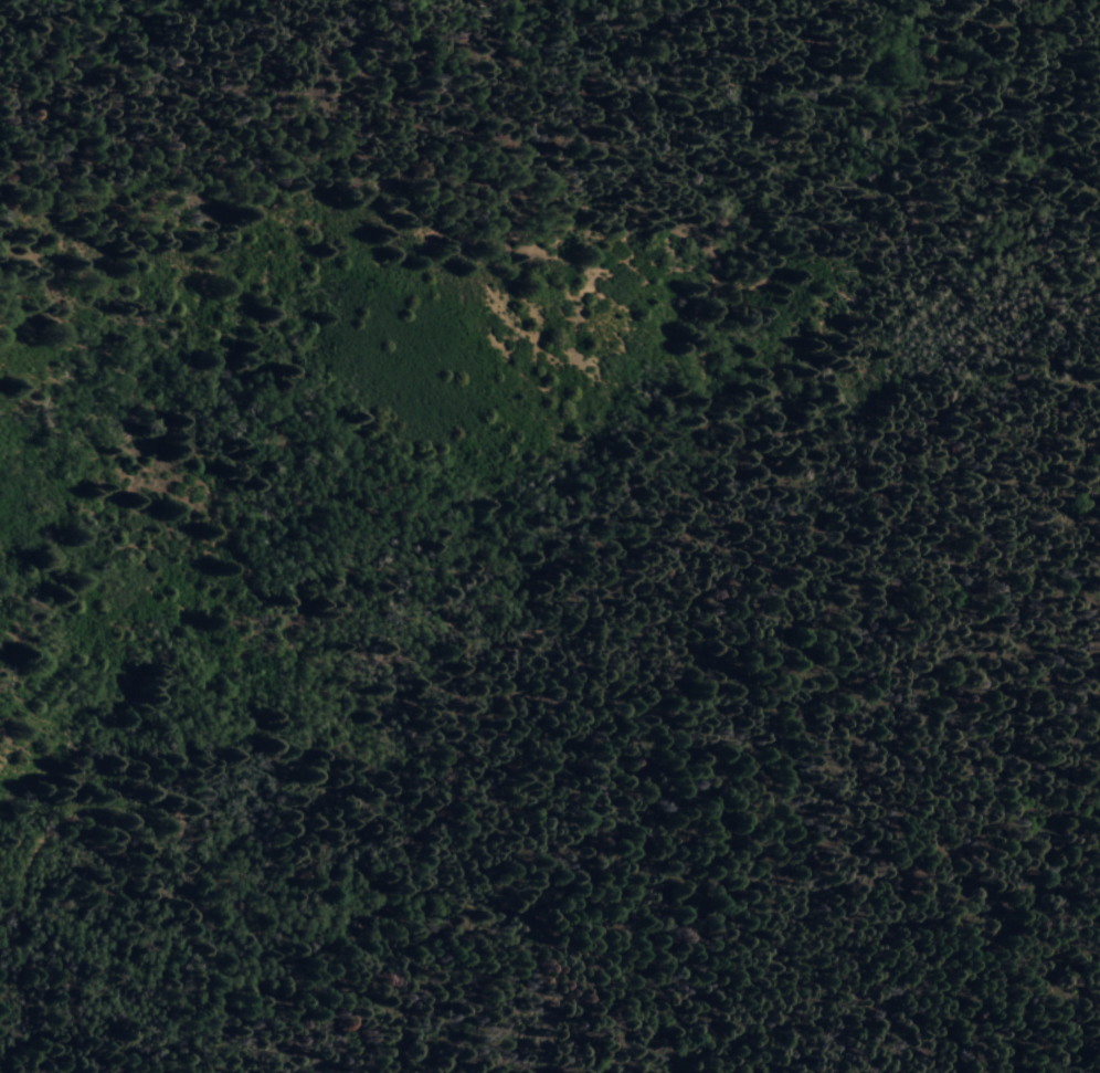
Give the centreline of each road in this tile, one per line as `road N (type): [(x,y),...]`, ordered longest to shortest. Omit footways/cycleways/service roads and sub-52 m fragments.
road 1 (track): [(0,960),(21,946),(54,873),(57,823),(70,814),(124,835),(133,865),(242,934),(281,897),(328,883),(370,882),(438,803),(442,747),(469,669),(537,622),(585,634),(605,616),(634,512),(654,473),(699,429),(723,254),(740,222),(825,135),(923,101),(939,56),(971,25),(1036,31),(1073,17),(1089,0)]

